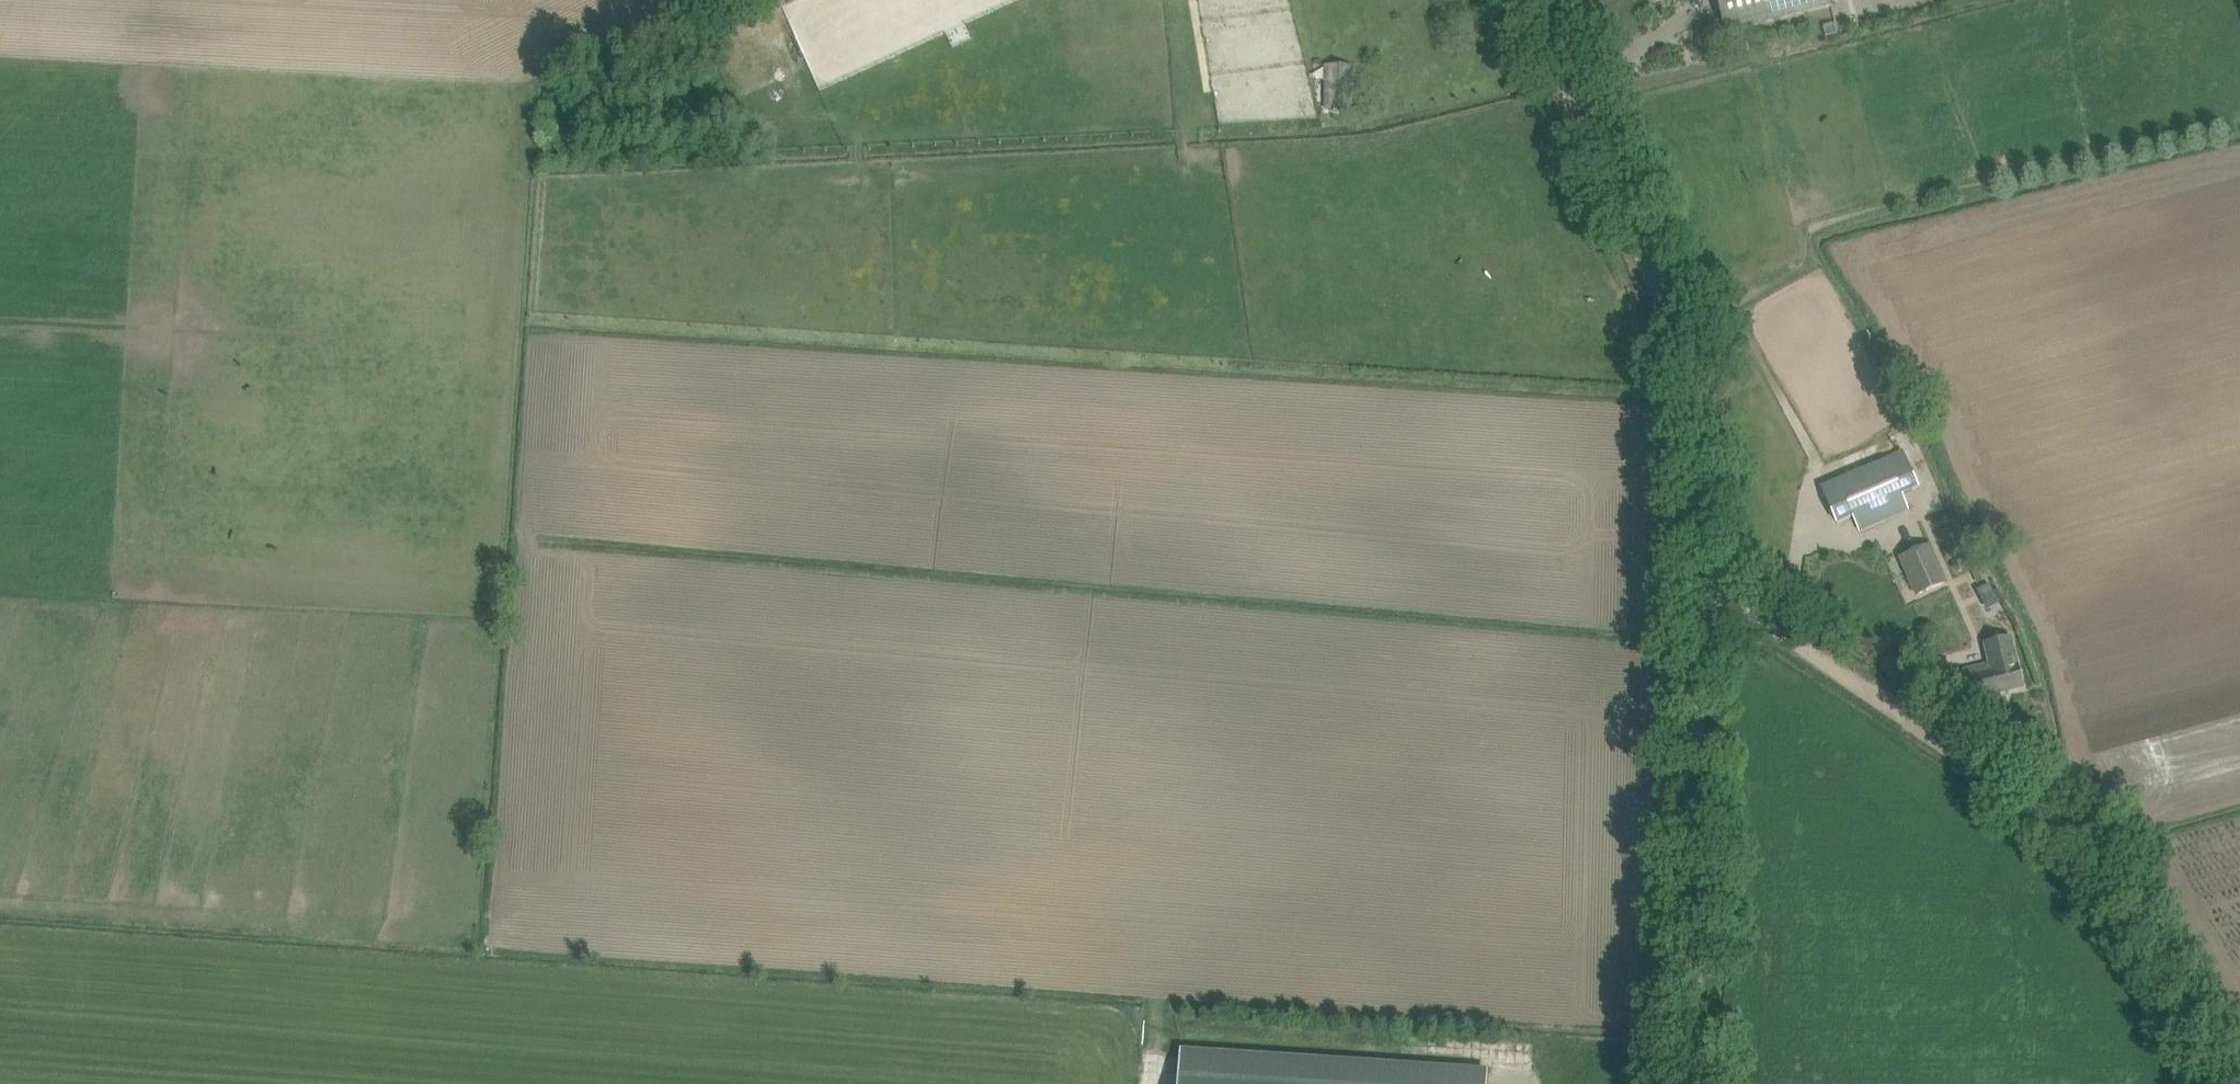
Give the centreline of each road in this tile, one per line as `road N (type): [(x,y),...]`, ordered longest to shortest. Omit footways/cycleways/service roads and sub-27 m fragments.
road 1 (tertiary): [(1700,1083),(1712,448),(1706,374),(1541,0)]
road 2 (track): [(1709,590),(2050,811),(2092,853),(2237,1083)]

